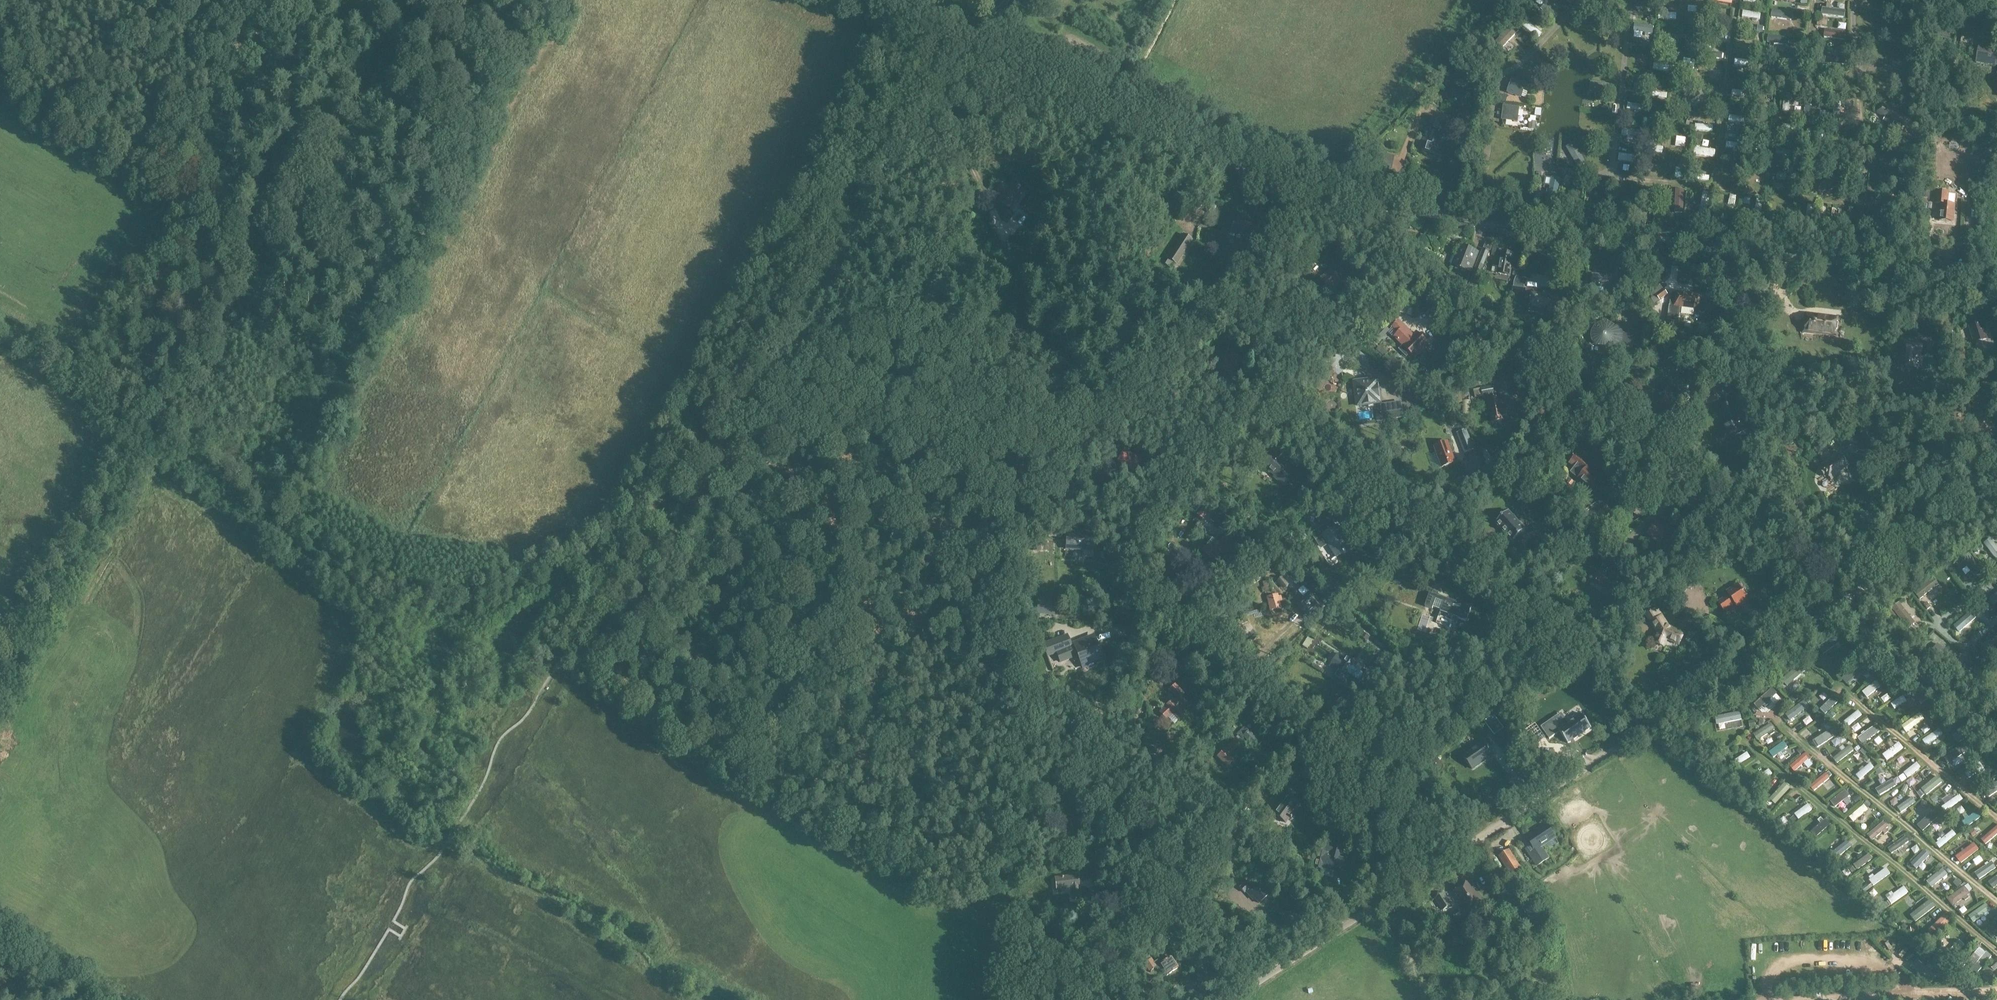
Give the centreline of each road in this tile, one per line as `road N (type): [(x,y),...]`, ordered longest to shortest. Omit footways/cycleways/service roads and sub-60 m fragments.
road 1 (tertiary): [(1996,279),(1311,193),(1063,95),(870,0)]
road 2 (unclassified): [(1234,999),(1996,503)]
road 3 (track): [(1996,737),(1368,206)]
road 4 (track): [(0,682),(147,448),(402,0)]
road 5 (track): [(954,37),(536,700)]
road 6 (track): [(1642,728),(1572,645),(1264,400)]
road 7 (track): [(1342,927),(1125,747),(1133,617)]
road 8 (track): [(1458,852),(1400,779),(1173,616)]
road 9 (track): [(1136,584),(1141,524),(1264,400)]
road 10 (track): [(1264,400),(1341,328),(1441,268)]
road 11 (track): [(1996,988),(1797,999)]
road 12 (track): [(1019,218),(1009,227),(996,220),(929,73)]
road 13 (track): [(1766,999),(1769,978),(1783,964),(1868,964),(1897,972),(1920,995)]

